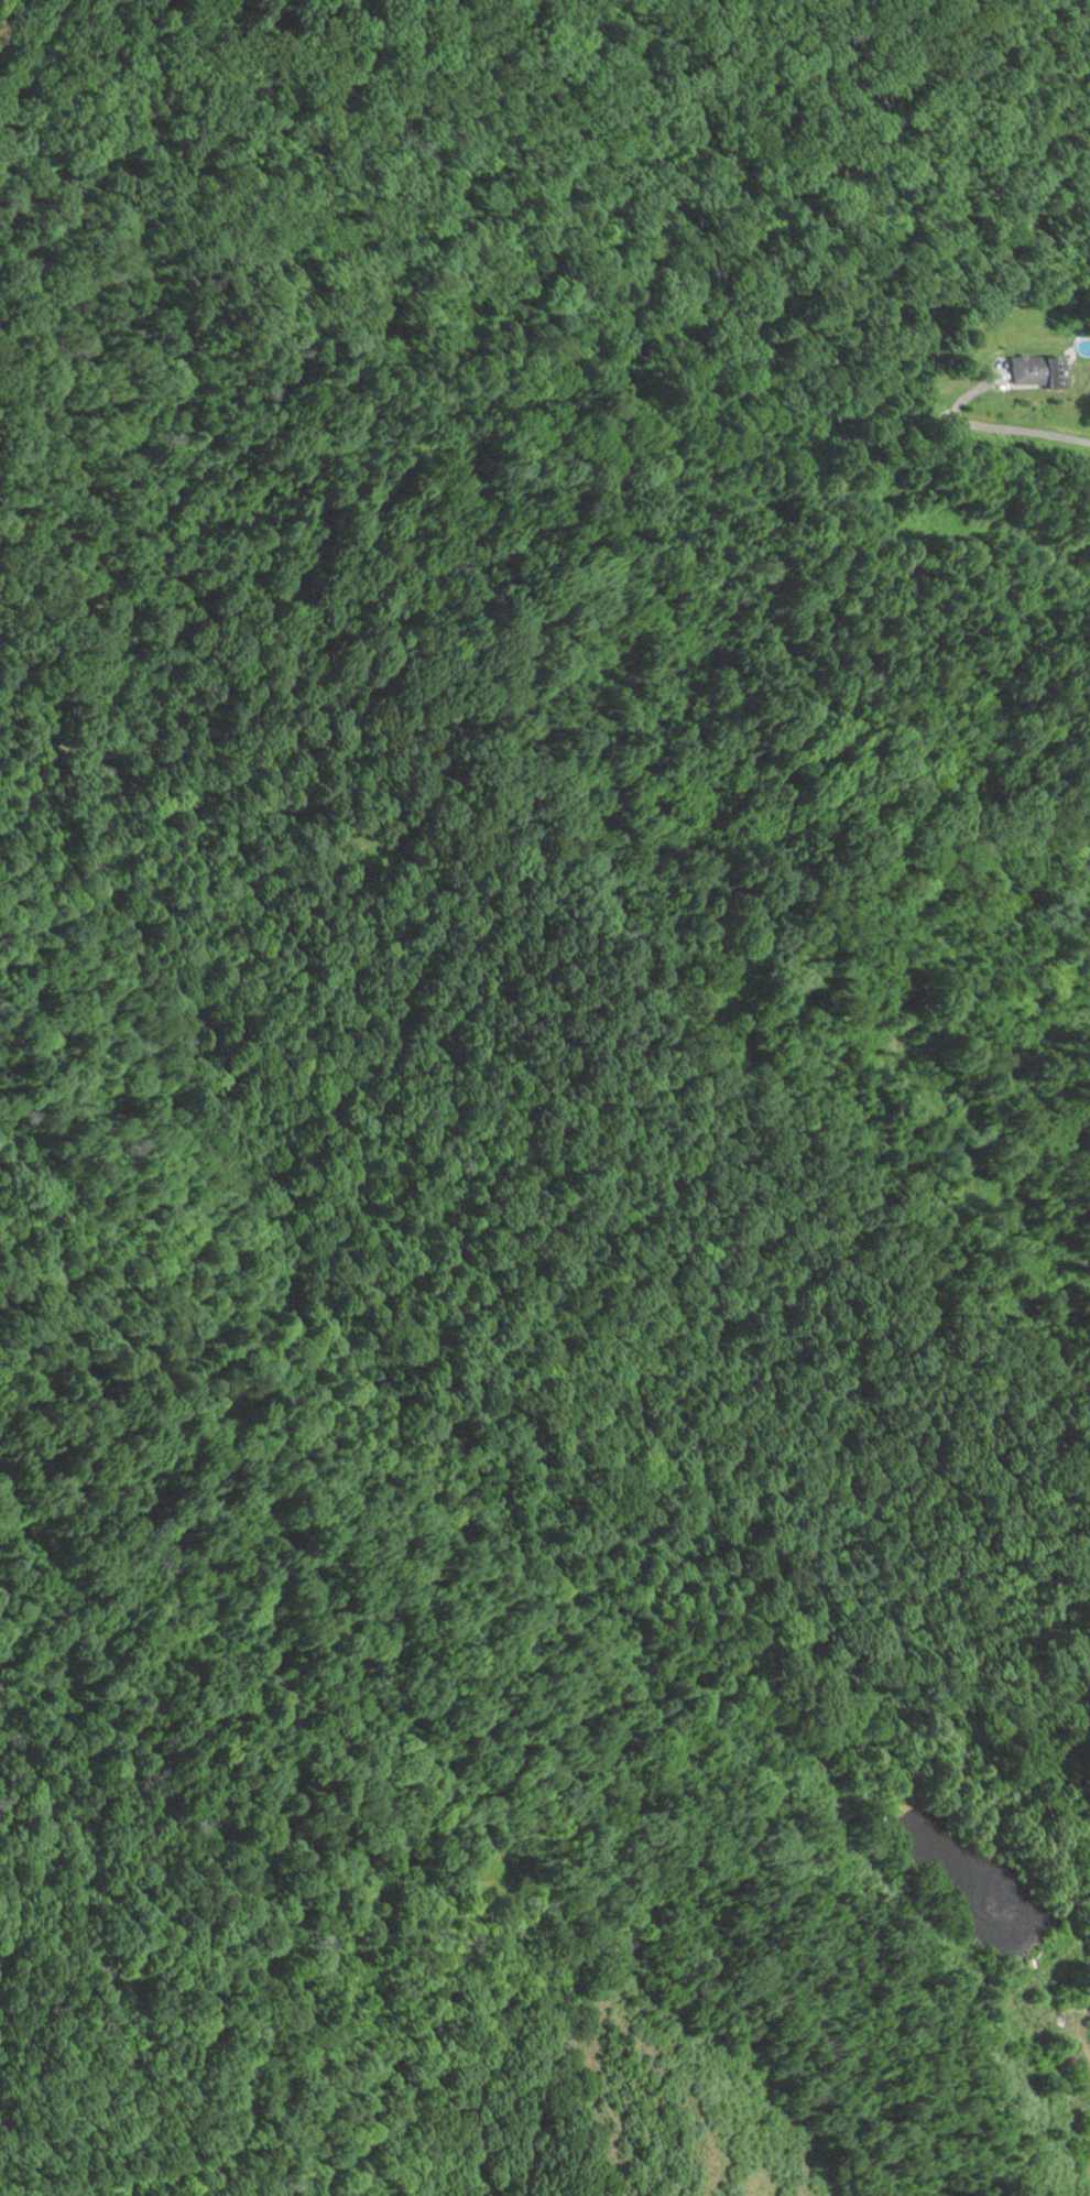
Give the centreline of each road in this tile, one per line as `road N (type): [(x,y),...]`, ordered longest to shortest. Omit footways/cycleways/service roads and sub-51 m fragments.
road 1 (residential): [(1089,445),(964,422)]

